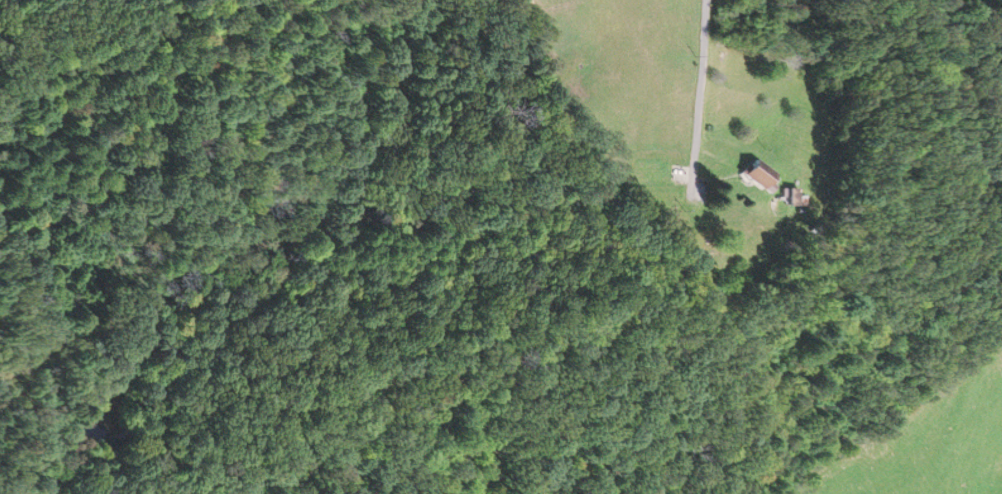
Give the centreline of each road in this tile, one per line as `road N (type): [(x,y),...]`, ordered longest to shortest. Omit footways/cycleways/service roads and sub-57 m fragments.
road 1 (residential): [(706,0),(689,193)]

